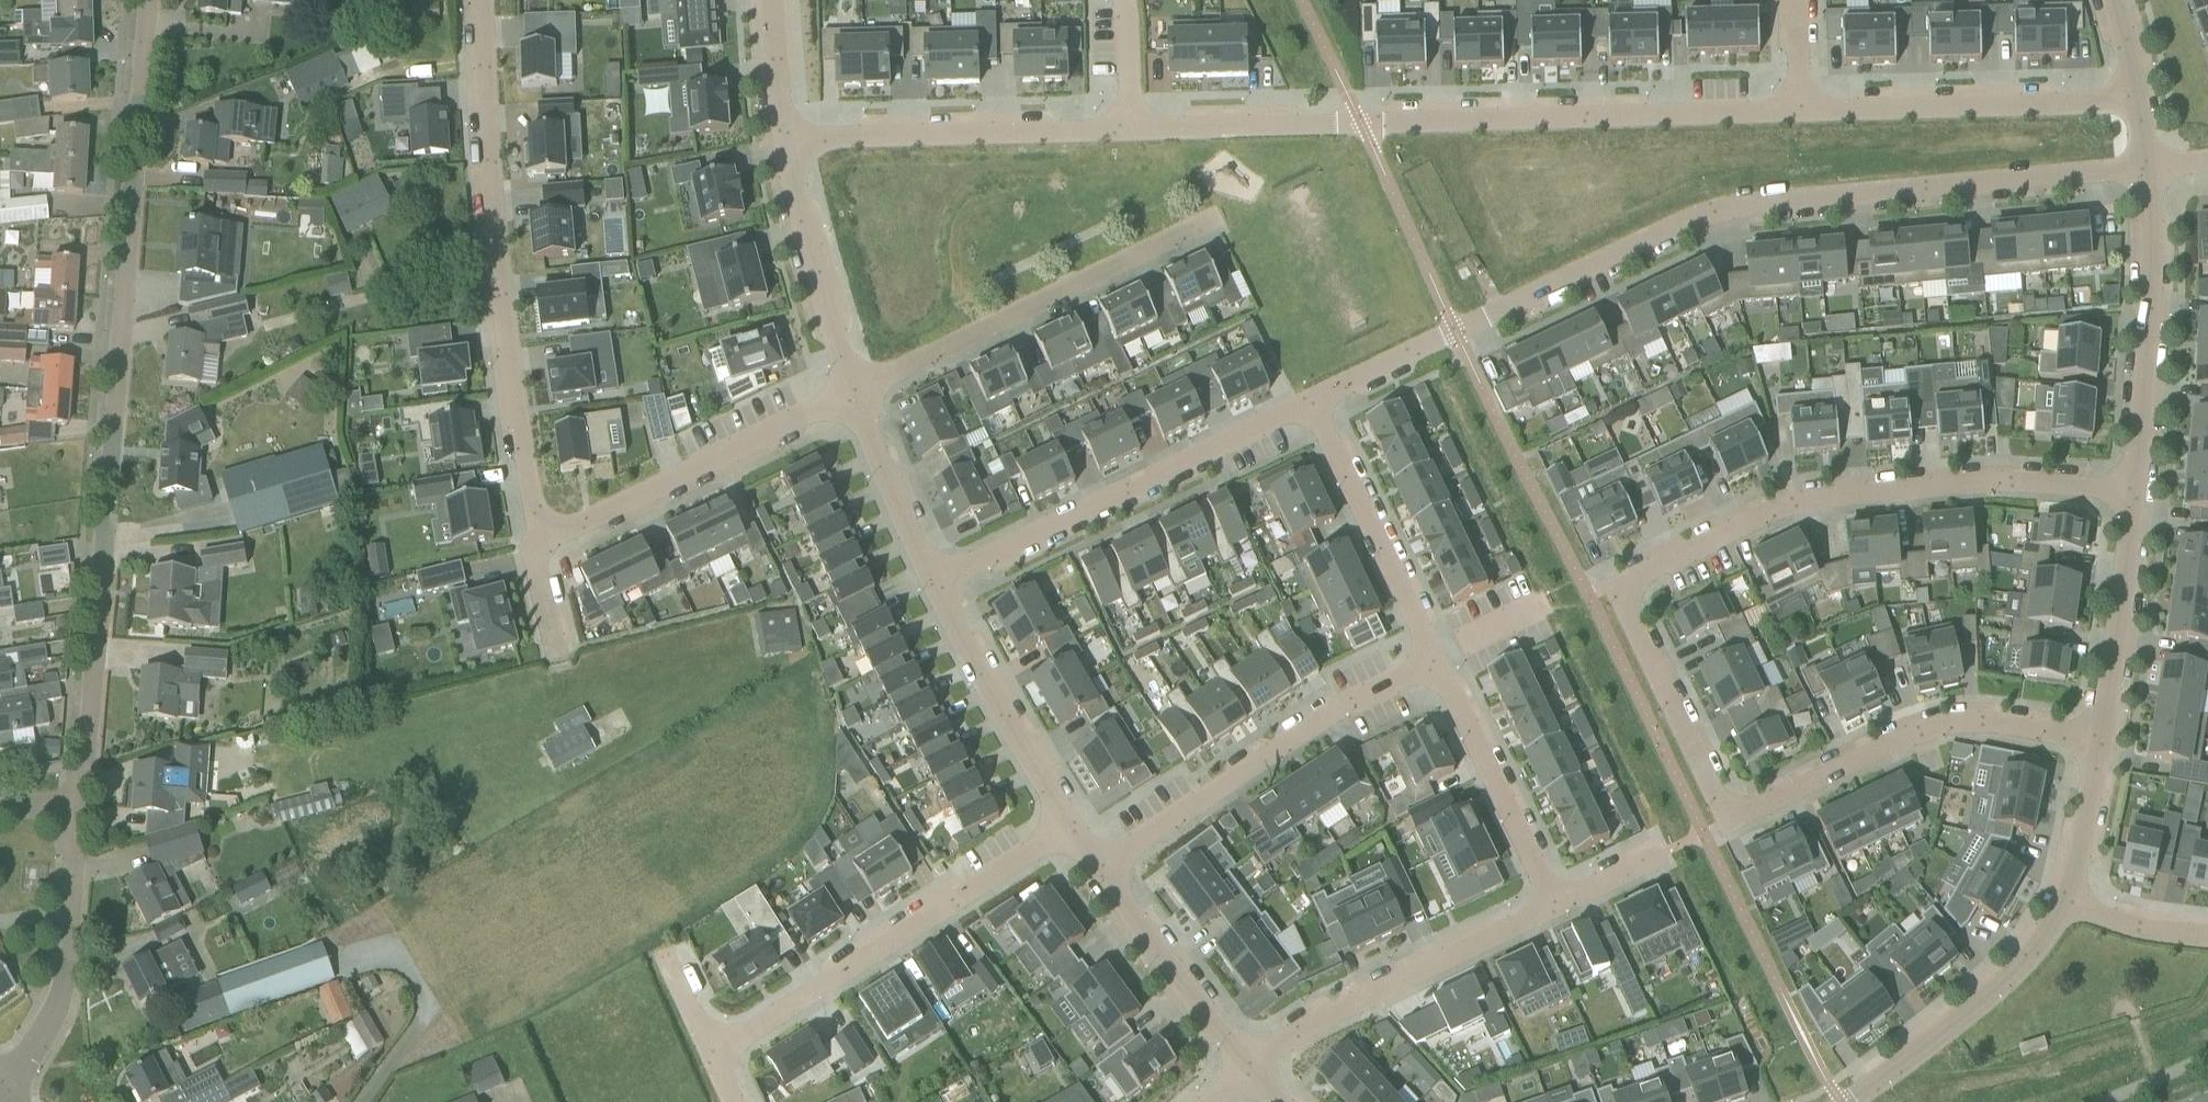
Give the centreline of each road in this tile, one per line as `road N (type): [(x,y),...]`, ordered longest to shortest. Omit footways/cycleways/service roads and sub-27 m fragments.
road 1 (residential): [(2129,489),(1981,483),(1796,509),(1622,590),(1733,813),(1916,731),(1981,717),(2097,744)]
road 2 (residential): [(2143,166),(1718,211),(1310,400)]
road 3 (residential): [(148,0),(115,437),(73,822)]
road 4 (residential): [(1133,126),(1799,112)]
road 5 (residential): [(537,537),(488,206),(483,0)]
road 6 (residential): [(1067,827),(712,1054)]
road 7 (residential): [(1310,400),(933,582)]
road 8 (residential): [(1434,663),(1349,702),(1100,873)]
road 9 (residential): [(1200,230),(850,392)]
road 10 (residential): [(782,135),(1133,126)]
road 11 (residential): [(850,392),(537,537)]
road 12 (residential): [(1248,1069),(1293,1024),(1546,911)]
road 13 (residential): [(1799,112),(2135,103)]
road 14 (residential): [(2129,489),(2144,301),(2143,166)]
road 15 (residential): [(1850,1101),(1998,994),(2065,901)]
road 16 (residential): [(1434,663),(1310,400)]
road 17 (residential): [(73,822),(66,980),(1,1094)]
road 18 (residential): [(933,582),(1067,827)]
road 19 (residential): [(1546,911),(1434,663)]
road 20 (residential): [(782,135),(850,392)]
road 21 (residential): [(2097,744),(2129,489)]
road 22 (residential): [(1100,873),(1248,1069)]
road 23 (residential): [(850,392),(933,582)]
road 24 (residential): [(2065,901),(2086,835),(2097,744)]
road 25 (residential): [(2207,937),(2143,931),(2065,901)]
road 26 (residential): [(766,0),(782,135)]
road 27 (residential): [(1124,0),(1133,126)]
road 28 (residential): [(537,537),(535,569),(557,658)]

